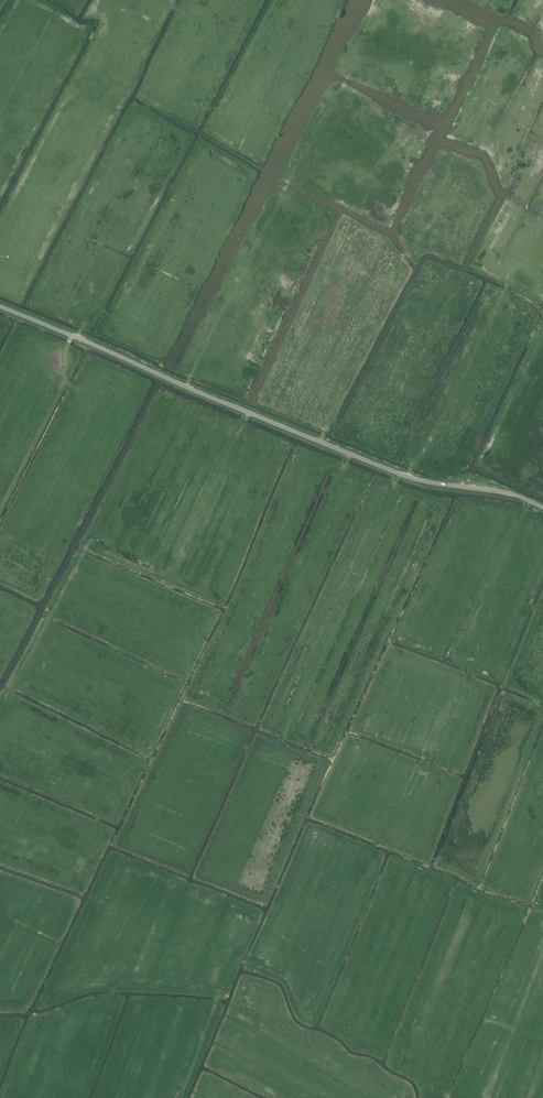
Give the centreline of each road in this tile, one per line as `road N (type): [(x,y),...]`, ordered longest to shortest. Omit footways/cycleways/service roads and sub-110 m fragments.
road 1 (unclassified): [(542,508),(510,494),(401,474),(0,307)]

